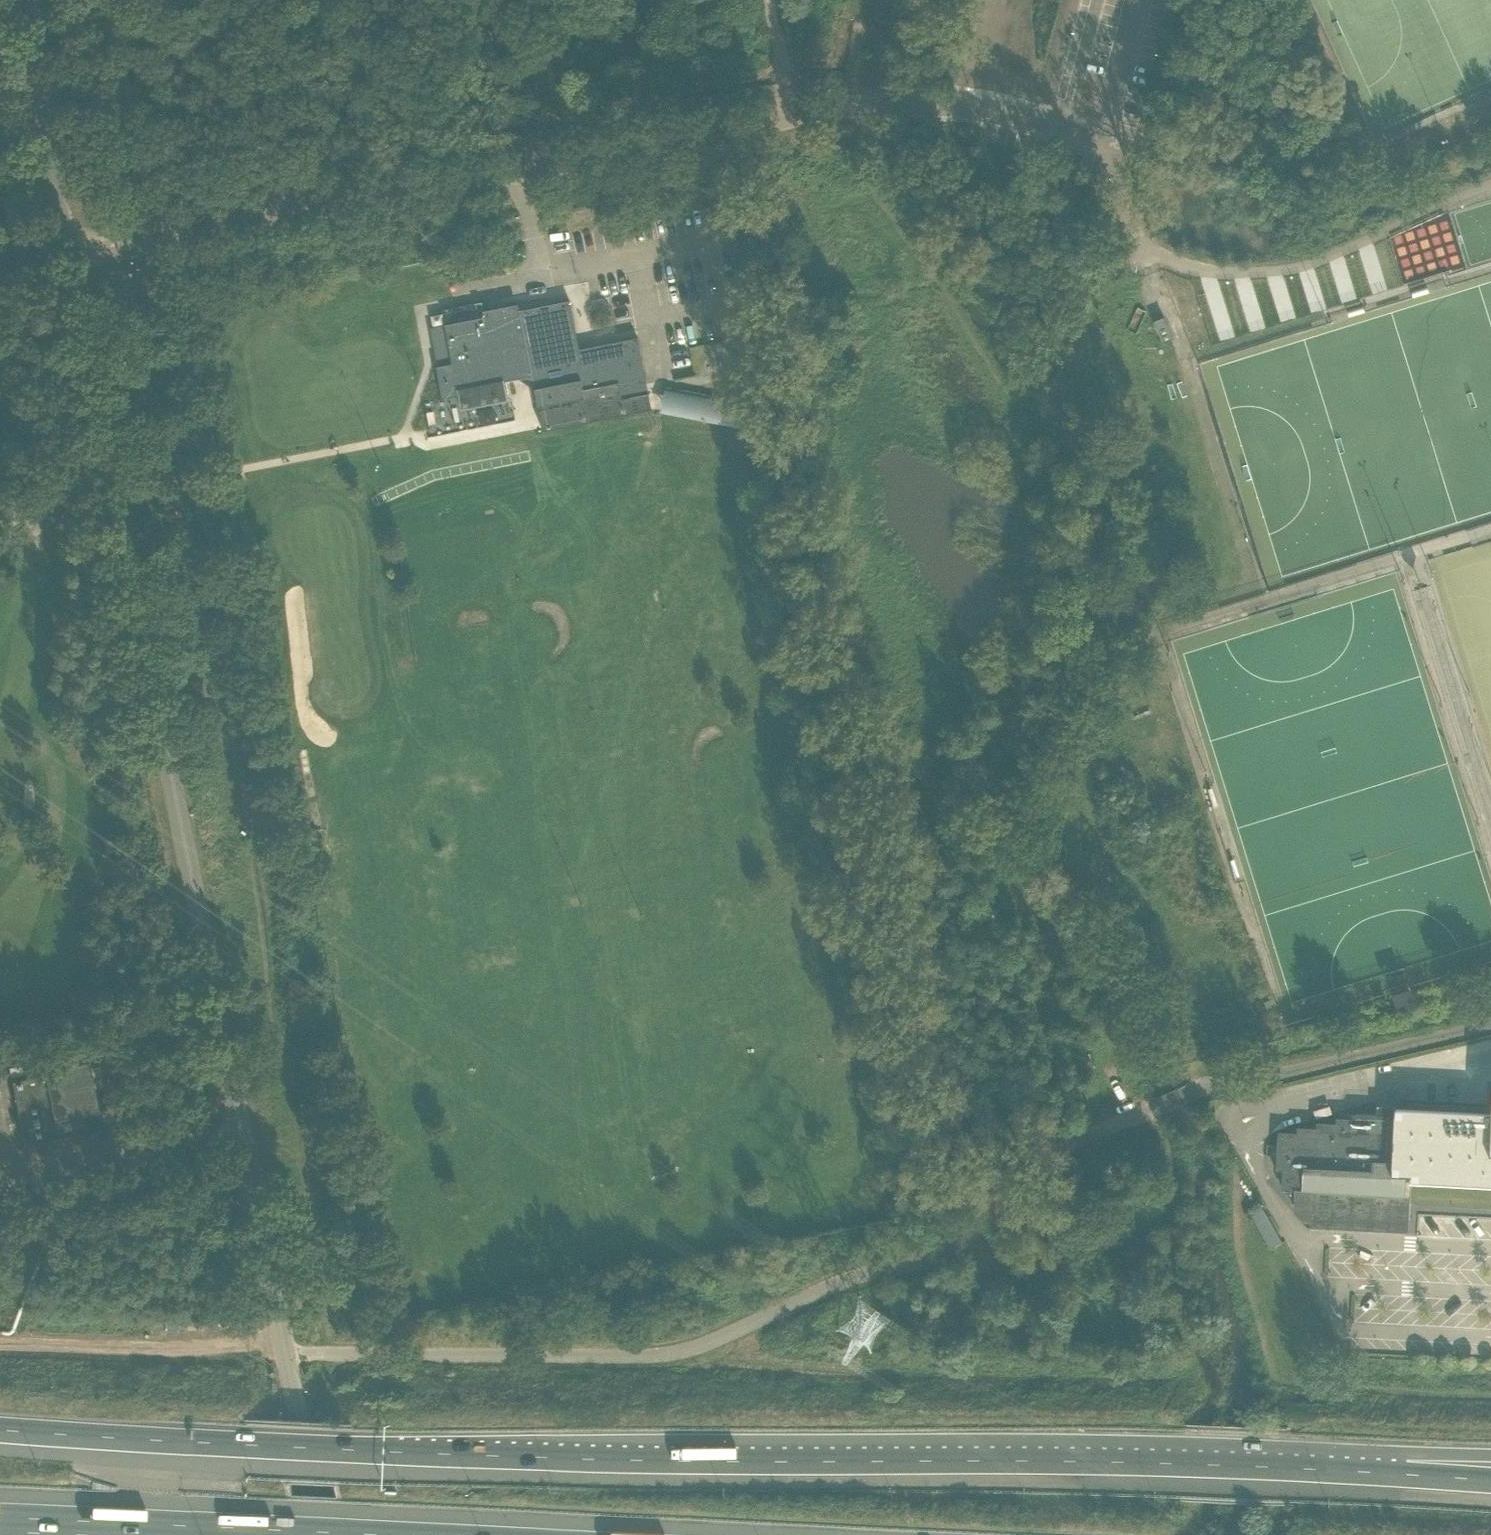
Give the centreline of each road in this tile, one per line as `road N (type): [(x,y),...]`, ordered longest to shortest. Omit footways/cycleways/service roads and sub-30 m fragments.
road 1 (trunk): [(1407,1477),(1001,1462),(530,1458),(0,1425)]
road 2 (unclassified): [(66,254),(285,1355)]
road 3 (unclassified): [(66,254),(789,113),(907,99)]
road 4 (track): [(0,1345),(285,1355)]
road 5 (track): [(126,242),(120,209),(131,185),(167,166),(335,123)]
road 6 (track): [(958,1238),(1006,1287),(1055,1308),(1195,1338)]
road 7 (unclassified): [(17,0),(66,254)]
road 8 (motorway): [(200,1534),(0,1526)]
road 9 (unclassified): [(320,1534),(285,1355)]
road 10 (track): [(386,0),(335,123)]
road 11 (track): [(112,480),(21,519),(0,494)]

